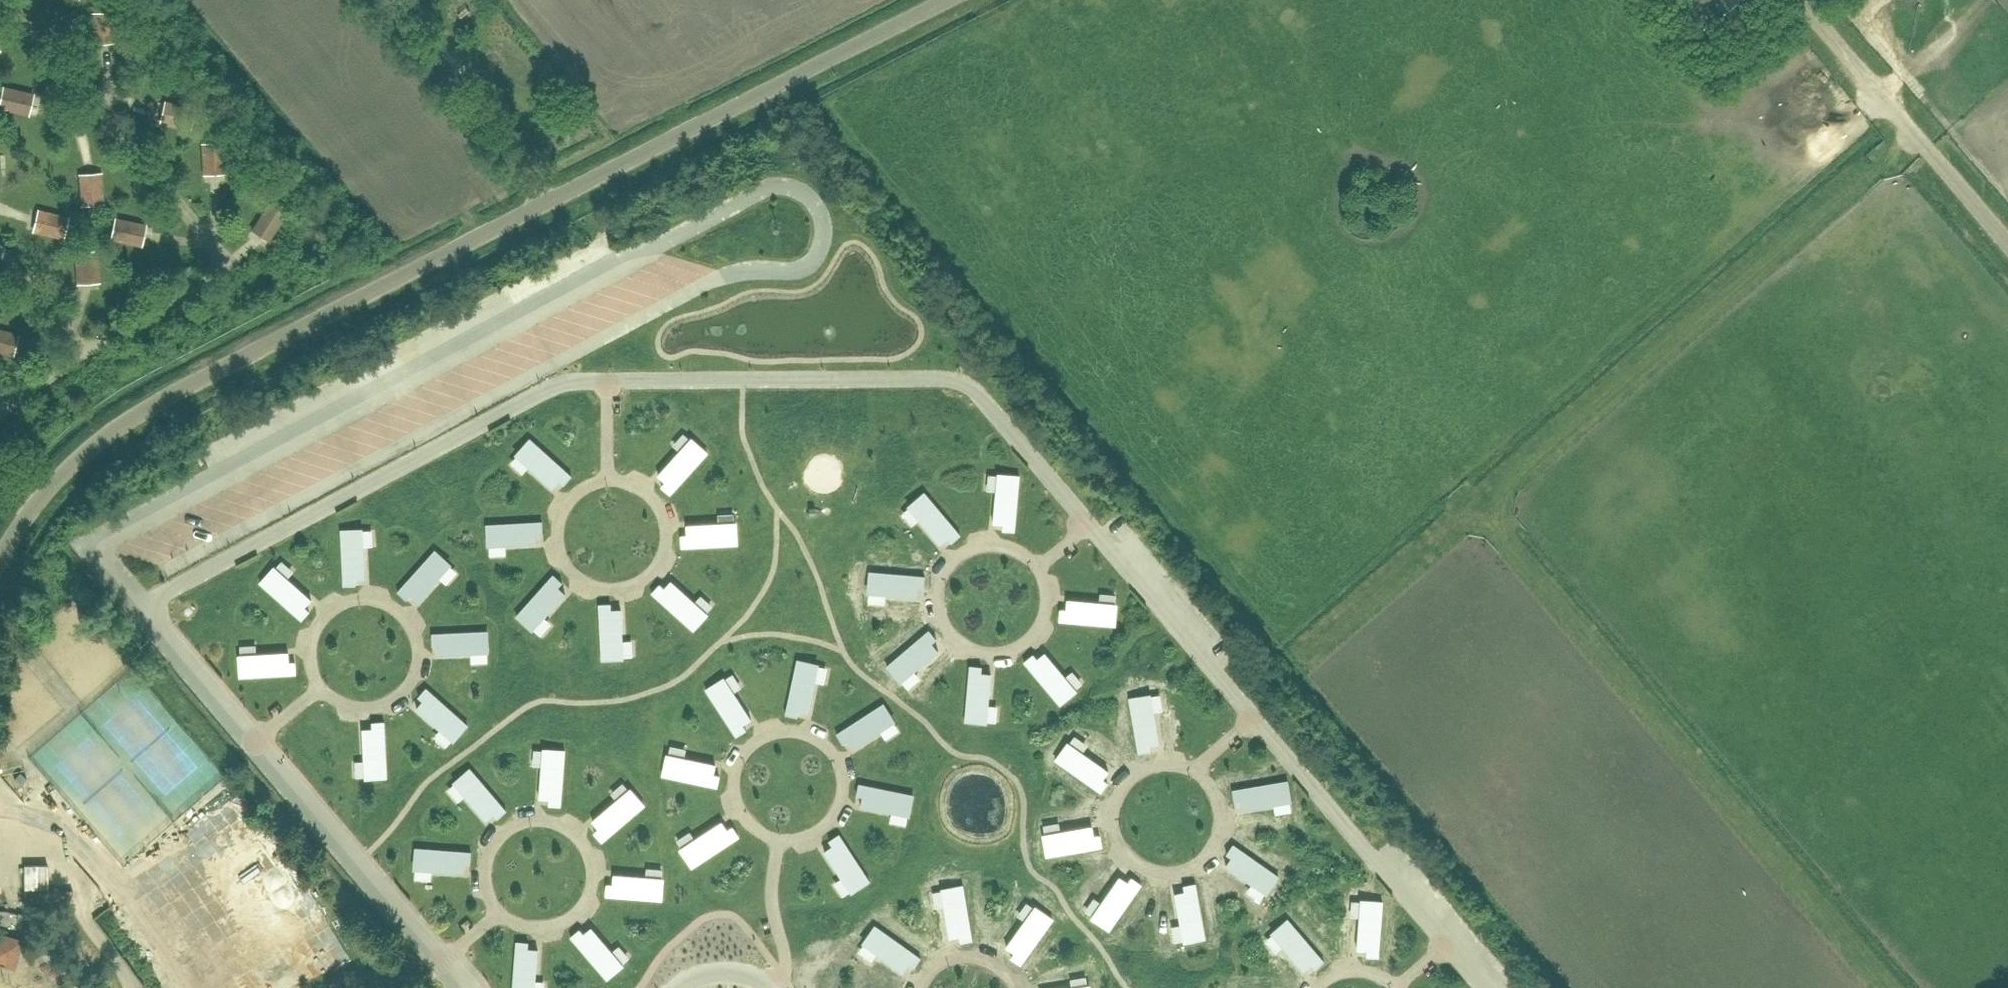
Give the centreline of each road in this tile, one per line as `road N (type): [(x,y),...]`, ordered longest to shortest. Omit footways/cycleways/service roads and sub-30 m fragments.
road 1 (unclassified): [(0,570),(74,460),(130,419),(958,0)]

